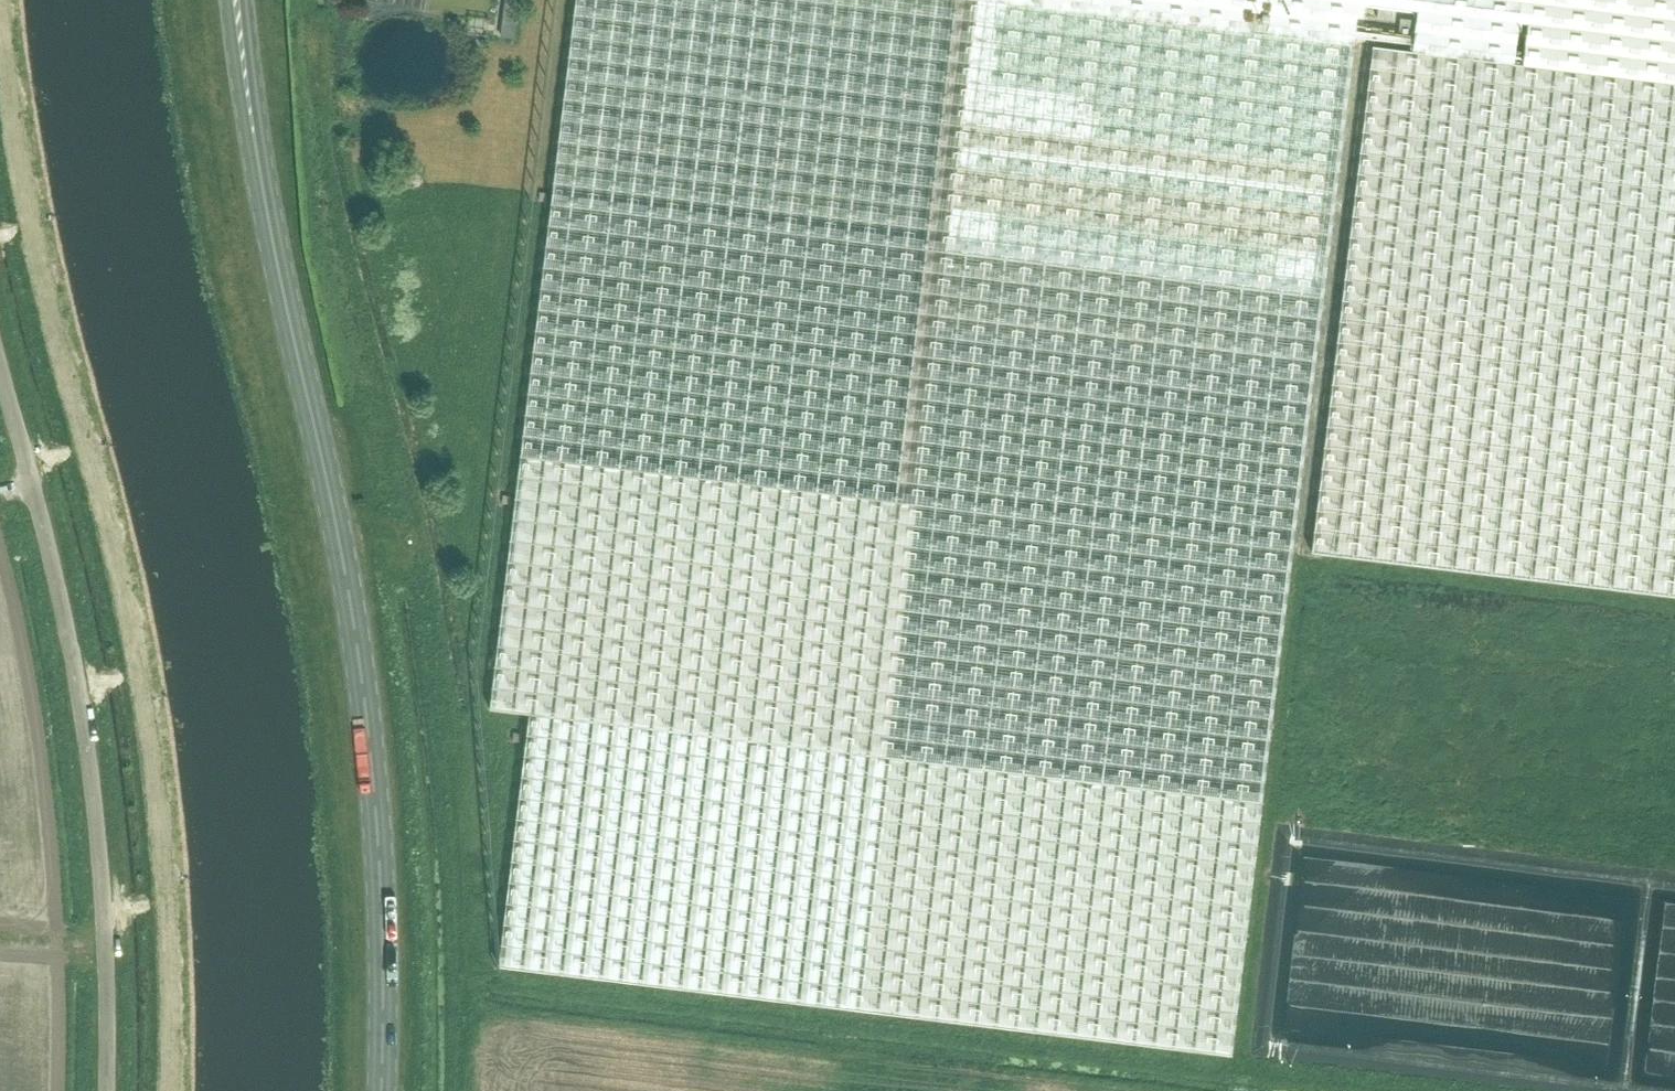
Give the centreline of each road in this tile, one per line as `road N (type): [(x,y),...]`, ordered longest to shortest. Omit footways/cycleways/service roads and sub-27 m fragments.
road 1 (secondary): [(381,1090),(384,992),(365,683),(273,251),(236,0)]
road 2 (unclassified): [(106,1090),(97,835),(74,664),(0,363)]

